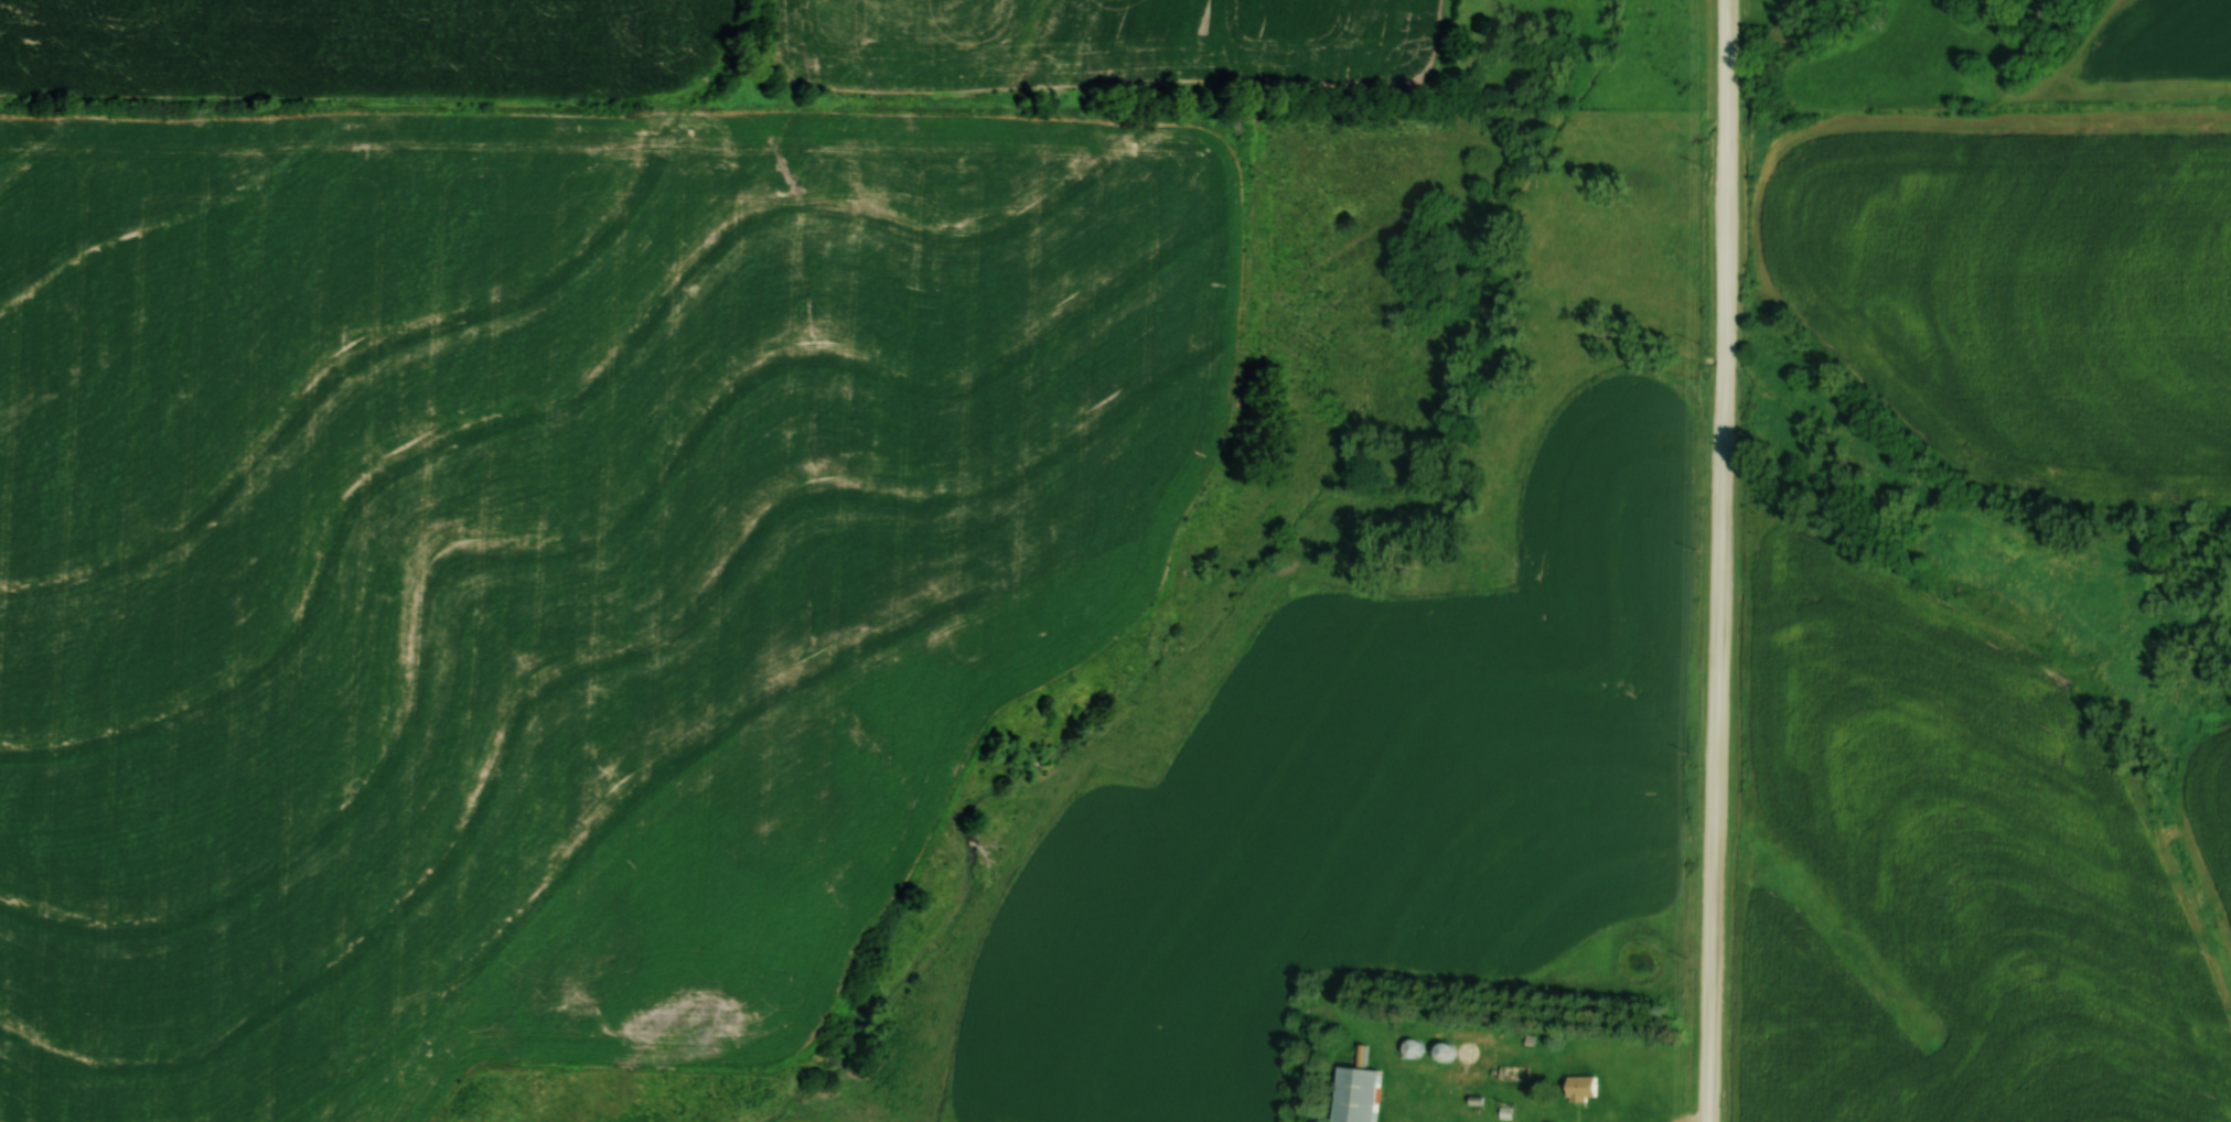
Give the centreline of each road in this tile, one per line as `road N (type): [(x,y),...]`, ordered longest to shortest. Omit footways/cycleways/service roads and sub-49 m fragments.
road 1 (tertiary): [(1710,1121),(1730,0)]

